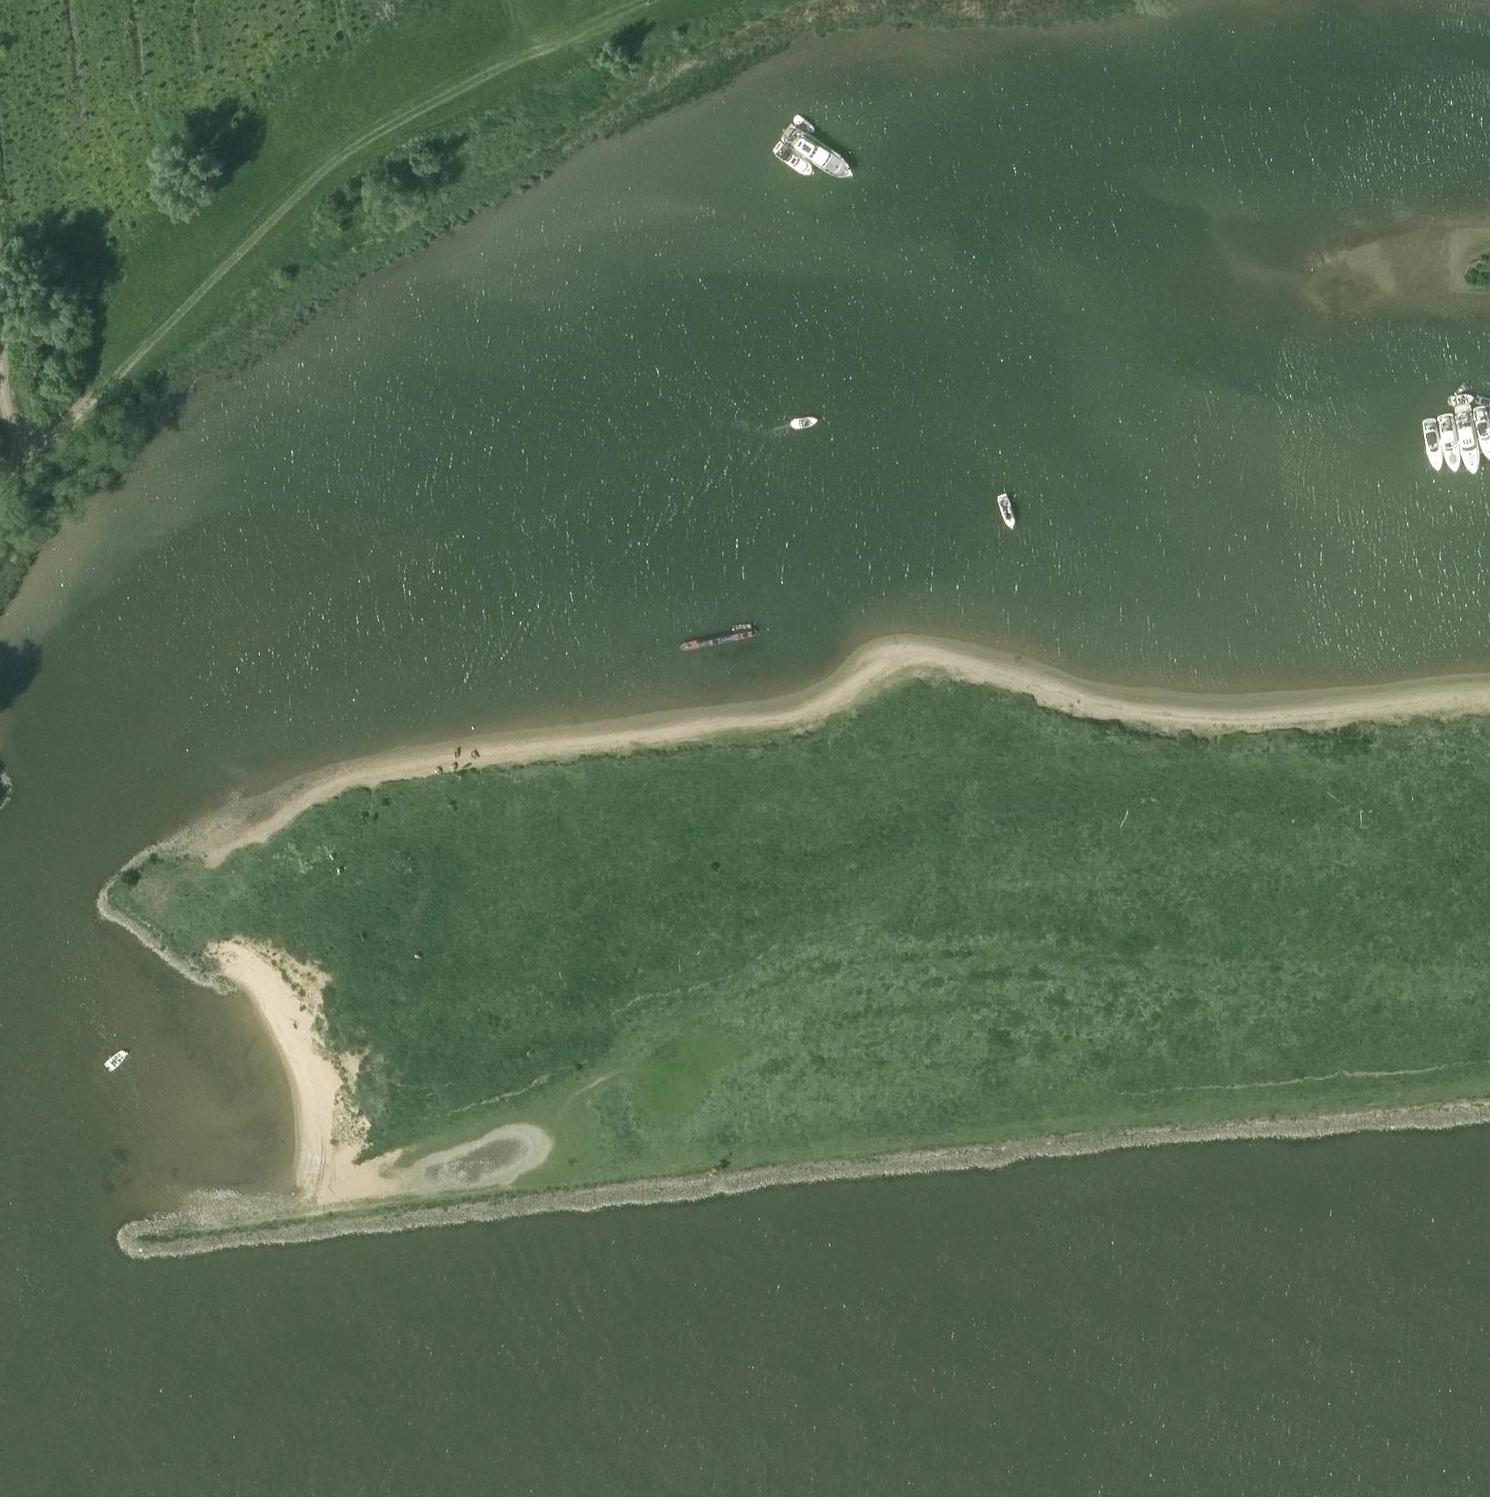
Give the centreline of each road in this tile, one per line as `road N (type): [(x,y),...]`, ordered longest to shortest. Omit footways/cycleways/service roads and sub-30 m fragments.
road 1 (track): [(26,449),(341,148),(404,105),(541,37),(660,0)]
road 2 (track): [(26,449),(4,390),(0,269)]

